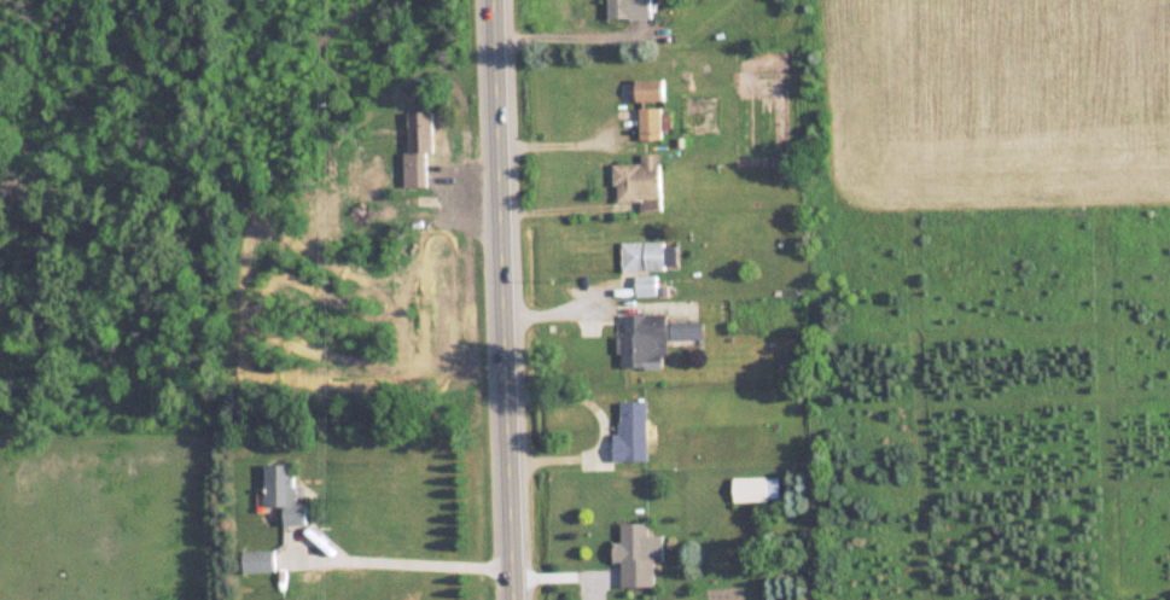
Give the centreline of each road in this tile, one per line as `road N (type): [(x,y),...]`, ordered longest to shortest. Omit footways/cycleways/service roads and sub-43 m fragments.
road 1 (secondary): [(518,599),(503,0)]

